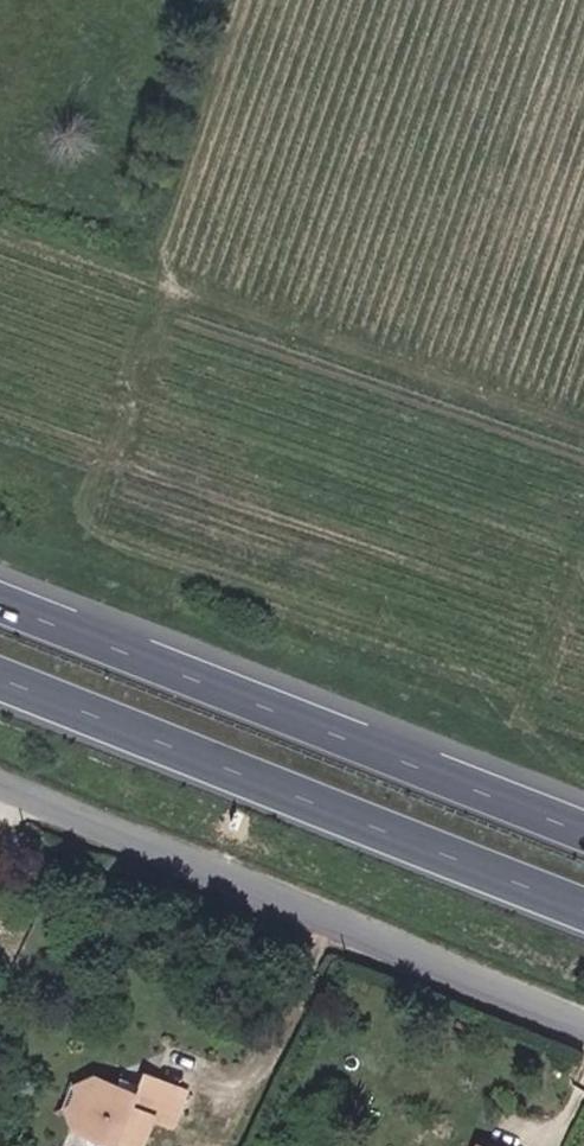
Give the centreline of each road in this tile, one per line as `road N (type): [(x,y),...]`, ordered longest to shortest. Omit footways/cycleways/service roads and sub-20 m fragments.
road 1 (residential): [(0,792),(583,1026)]
road 2 (trunk): [(583,826),(0,601)]
road 3 (trunk): [(0,672),(583,896)]

